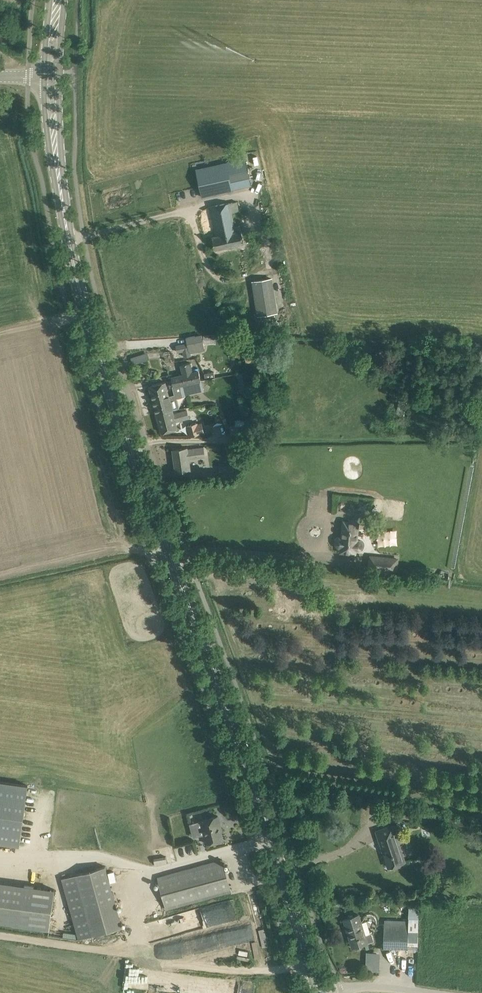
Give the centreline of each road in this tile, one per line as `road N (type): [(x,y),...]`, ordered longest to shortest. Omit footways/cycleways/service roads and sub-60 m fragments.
road 1 (tertiary): [(321,992),(76,278),(52,75)]
road 2 (track): [(0,939),(262,973),(310,963)]

